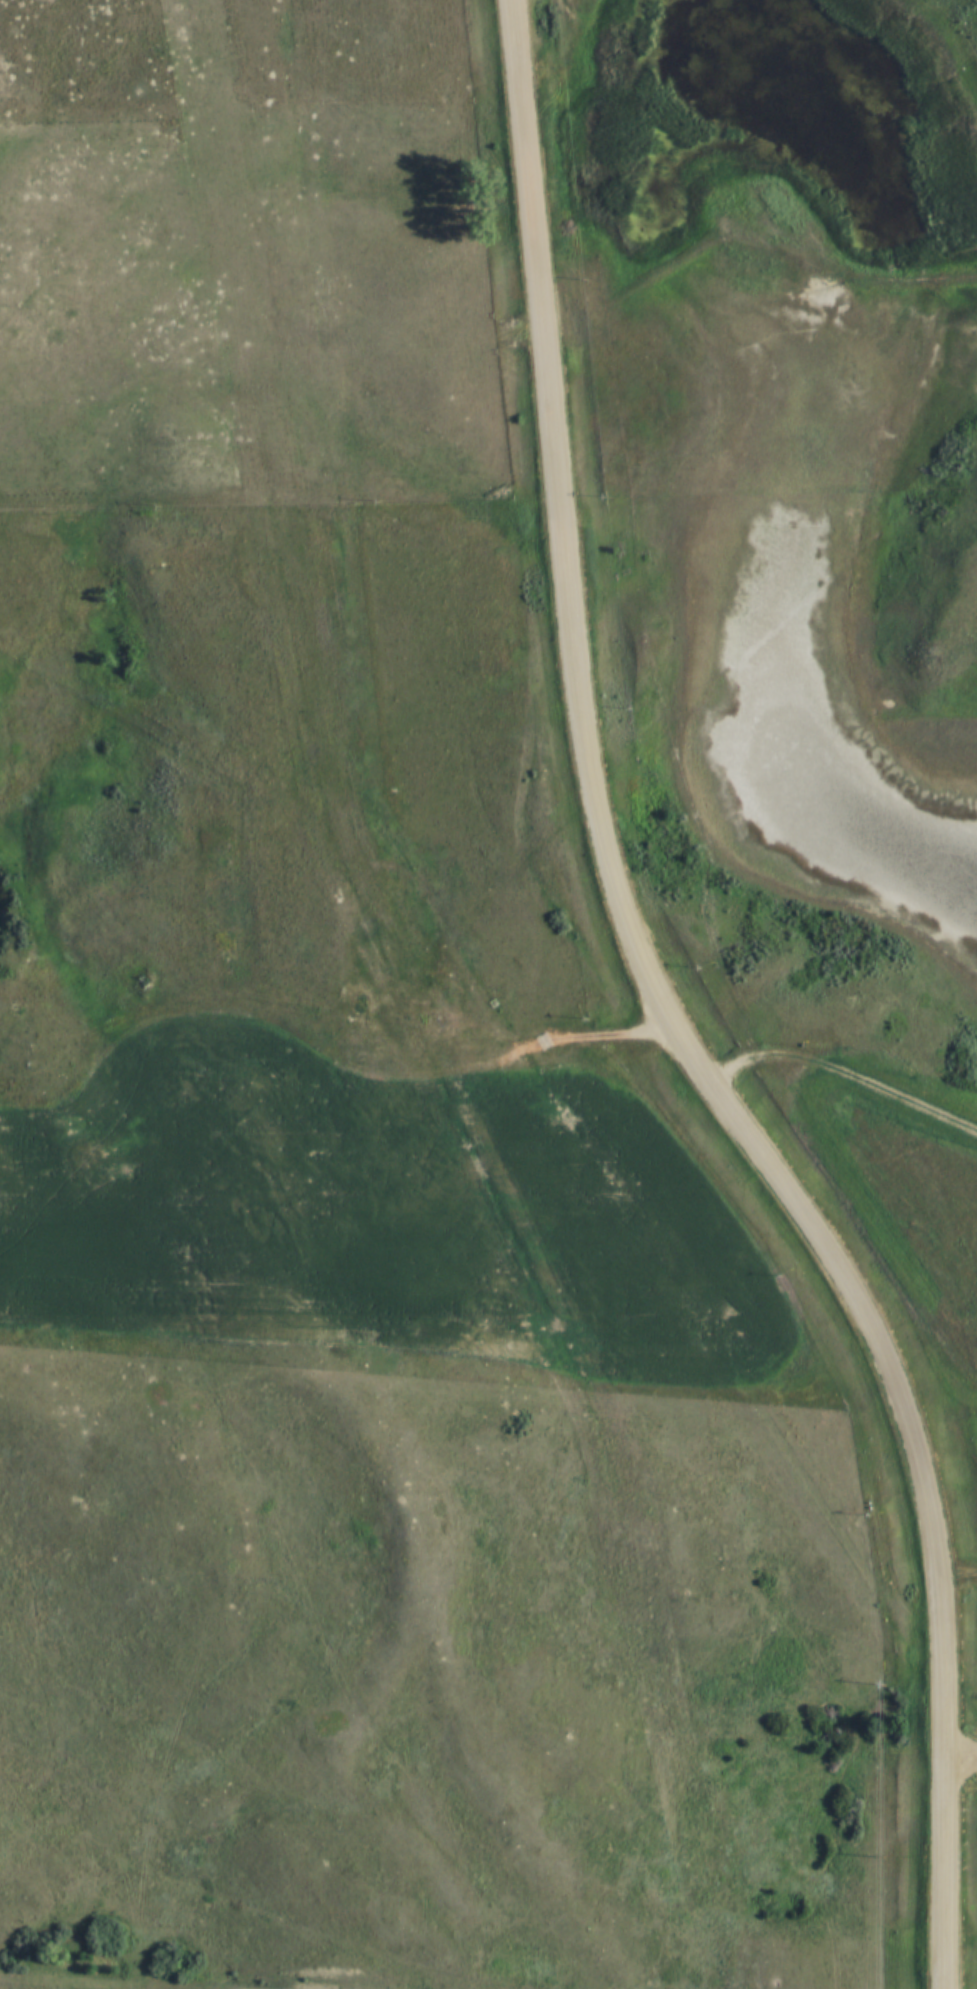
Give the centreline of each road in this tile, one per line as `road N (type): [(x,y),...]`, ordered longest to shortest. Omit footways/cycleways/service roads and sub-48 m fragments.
road 1 (tertiary): [(944,1988),(943,1636),(938,1565),(905,1422),(840,1279),(649,997),(620,924),(590,806),(509,0)]
road 2 (residential): [(672,1035),(621,1057),(455,1057)]
road 3 (residential): [(182,1988),(0,1972)]

